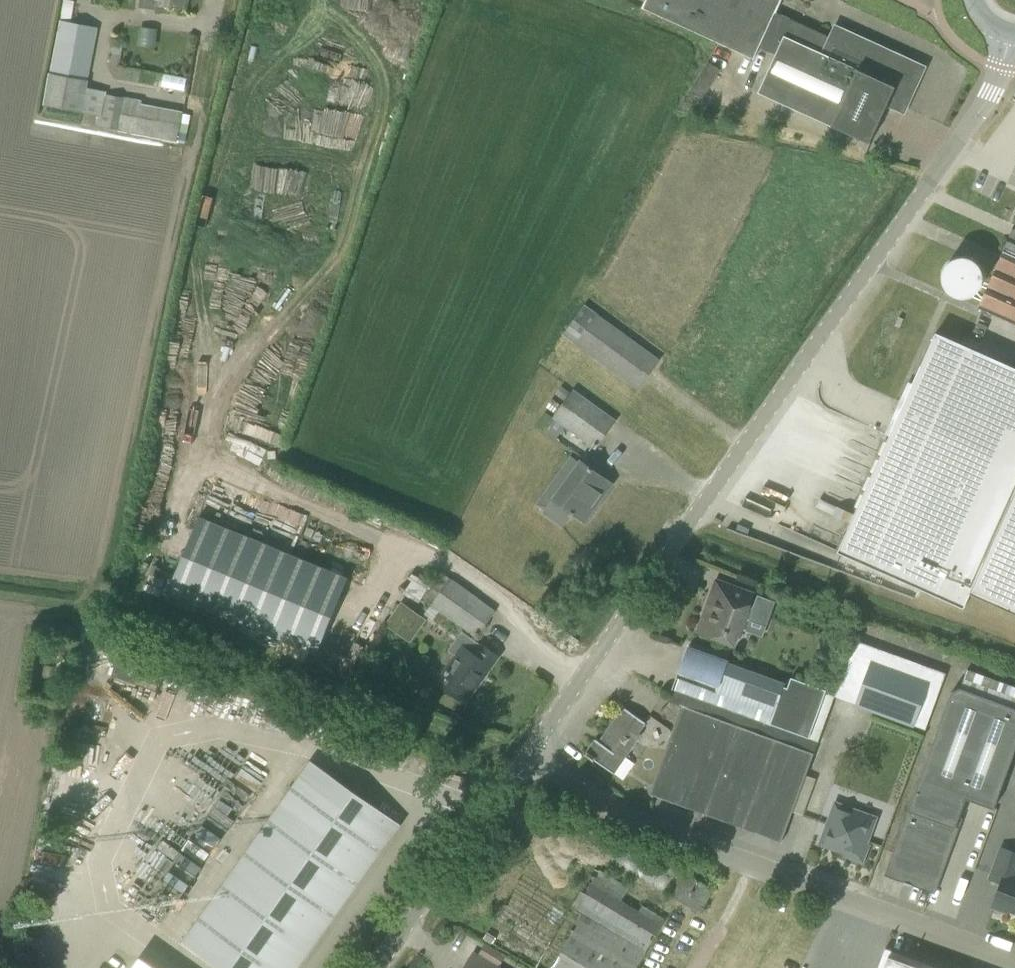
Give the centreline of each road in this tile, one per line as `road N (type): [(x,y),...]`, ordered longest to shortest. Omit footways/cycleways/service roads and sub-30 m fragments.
road 1 (unclassified): [(527,751),(970,123),(1001,67),(1008,32)]
road 2 (residential): [(1014,959),(625,811),(527,751)]
road 3 (unclassified): [(383,967),(527,751)]

